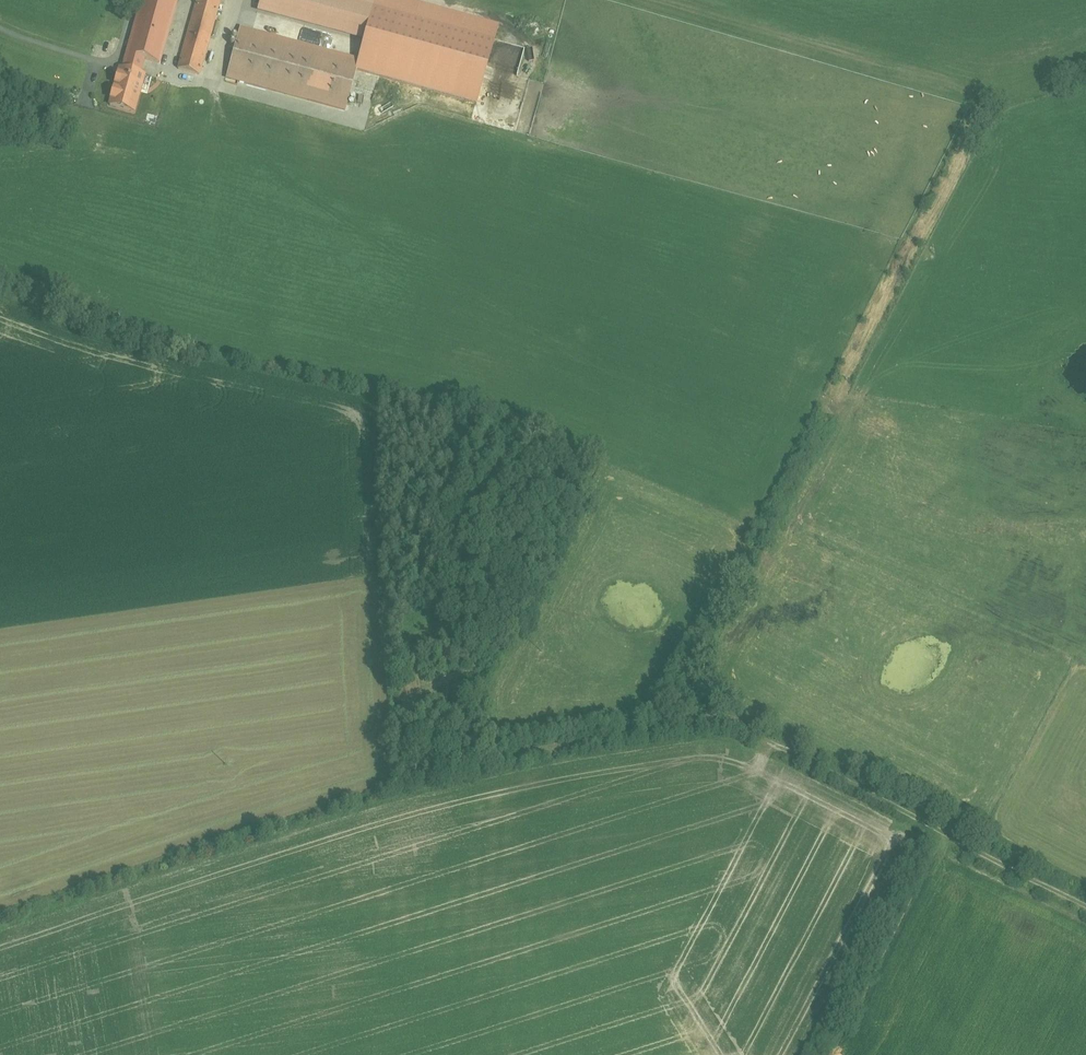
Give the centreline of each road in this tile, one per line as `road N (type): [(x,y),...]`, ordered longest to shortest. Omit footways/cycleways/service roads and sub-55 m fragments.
road 1 (track): [(941,833),(716,717),(405,803)]
road 2 (track): [(821,1054),(941,833),(1085,907)]

